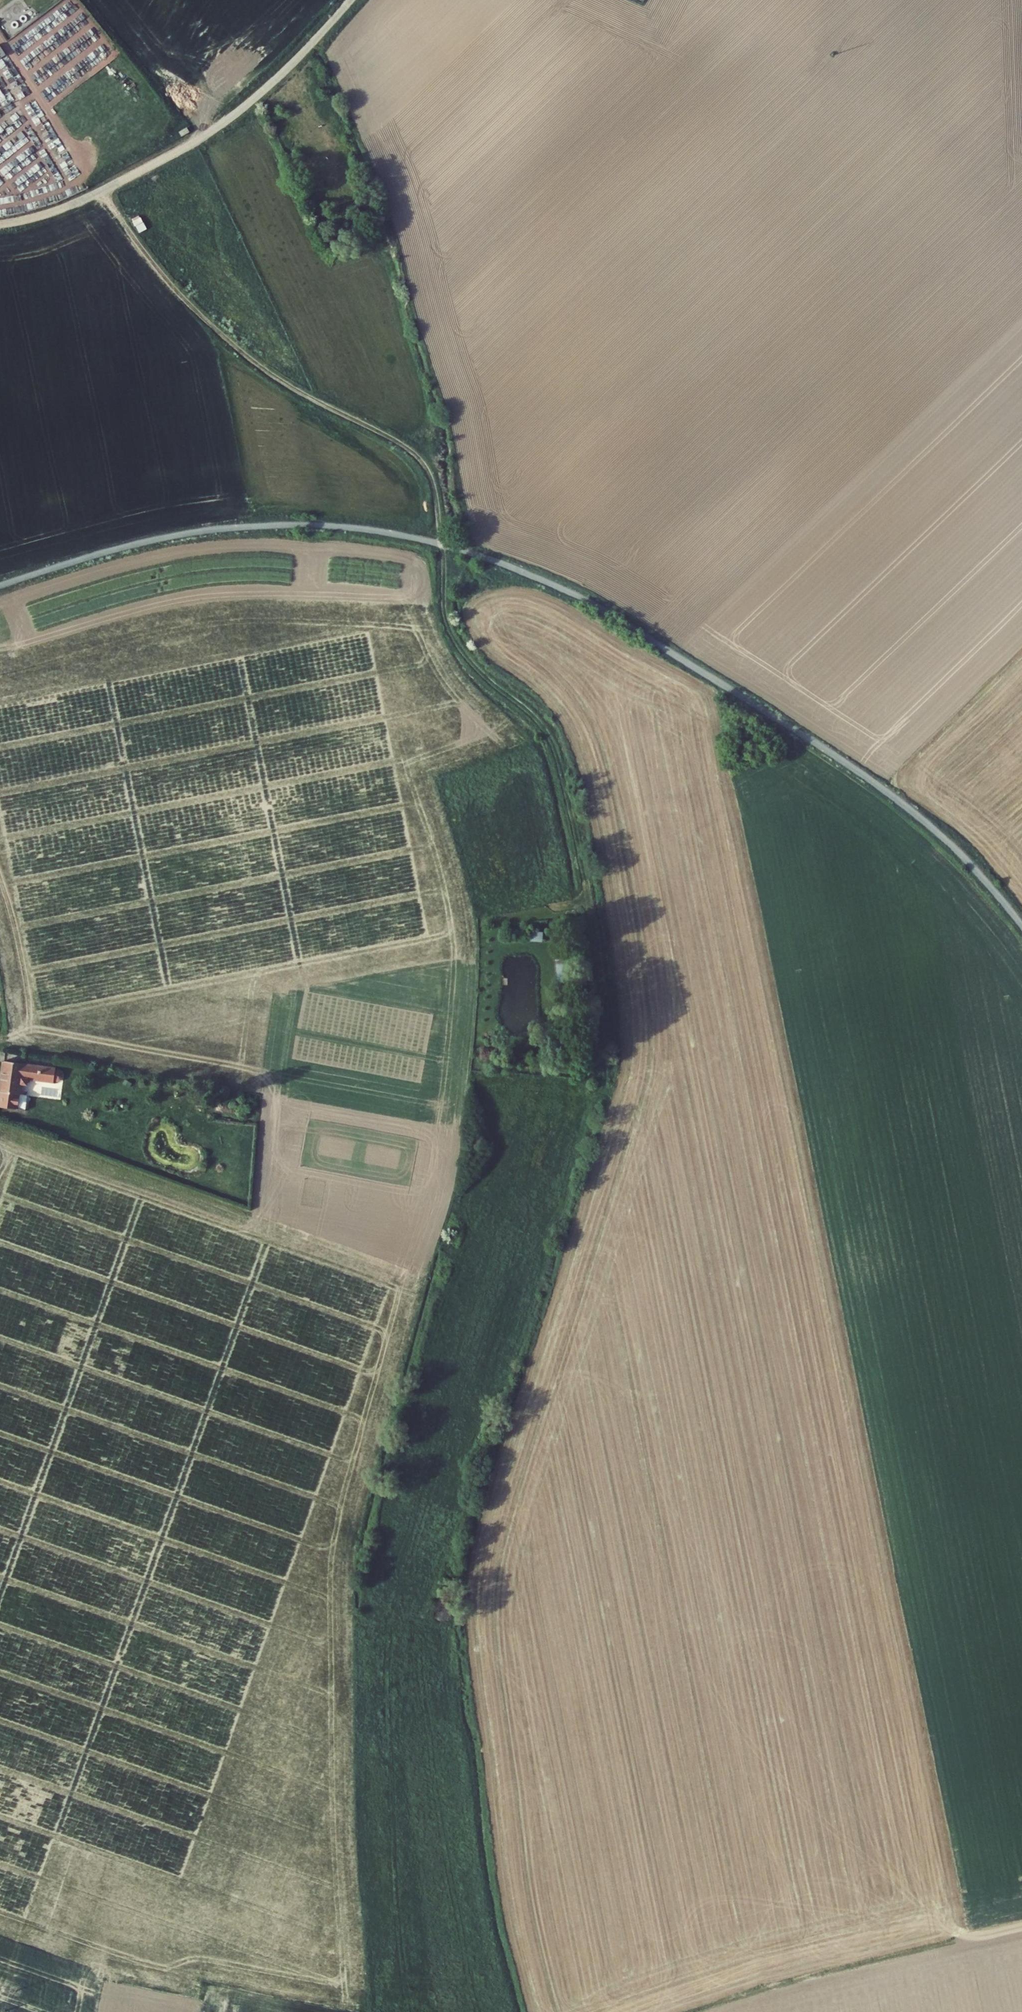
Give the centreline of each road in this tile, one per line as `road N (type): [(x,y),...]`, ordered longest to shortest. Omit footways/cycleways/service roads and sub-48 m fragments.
road 1 (track): [(1021,927),(952,846),(862,774),(604,609),(478,555),(347,527),(237,528),(146,542),(0,585)]
road 2 (track): [(101,192),(187,303),(247,356),(421,461),(434,485),(443,544)]
road 3 (unclassified): [(350,0),(269,85),(201,138),(69,207),(0,225)]

